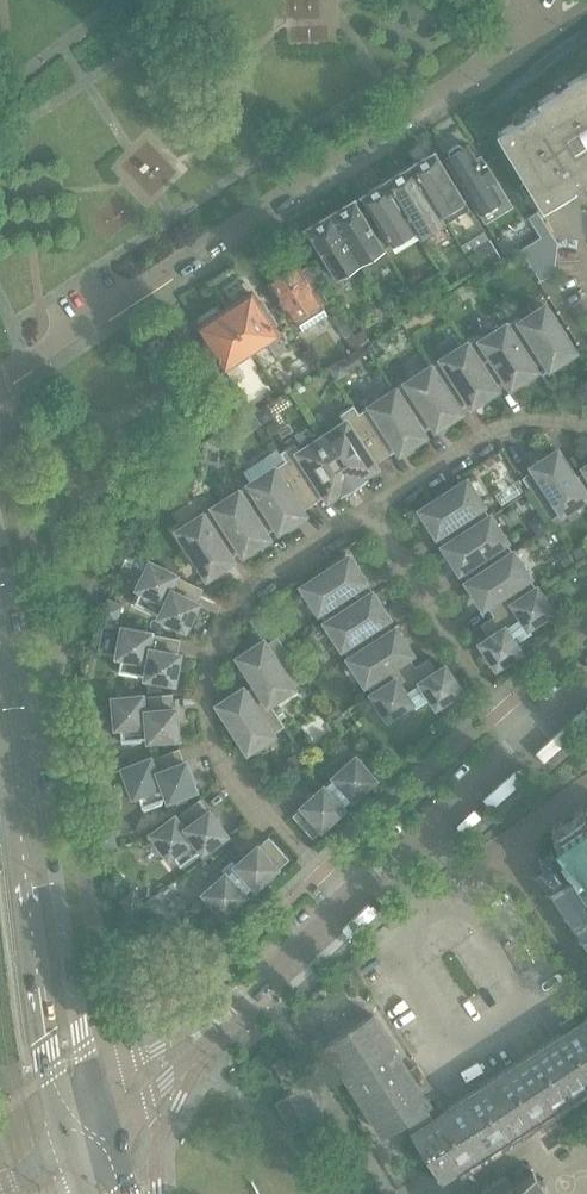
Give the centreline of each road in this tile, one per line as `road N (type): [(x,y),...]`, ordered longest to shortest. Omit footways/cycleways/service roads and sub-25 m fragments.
road 1 (residential): [(0,380),(565,6)]
road 2 (secondary): [(94,1100),(0,545)]
road 3 (residential): [(369,509),(249,588),(219,625),(209,657),(206,711),(218,756),(247,800),(305,853)]
road 4 (secondary): [(0,737),(66,1131)]
road 5 (tertiary): [(349,900),(528,738)]
road 6 (residential): [(369,509),(506,424),(586,428)]
road 7 (residential): [(486,692),(369,509)]
road 8 (tertiary): [(109,1149),(240,1003)]
road 9 (tertiary): [(240,1003),(139,1060),(94,1100)]
road 10 (tertiary): [(240,1003),(349,900)]

